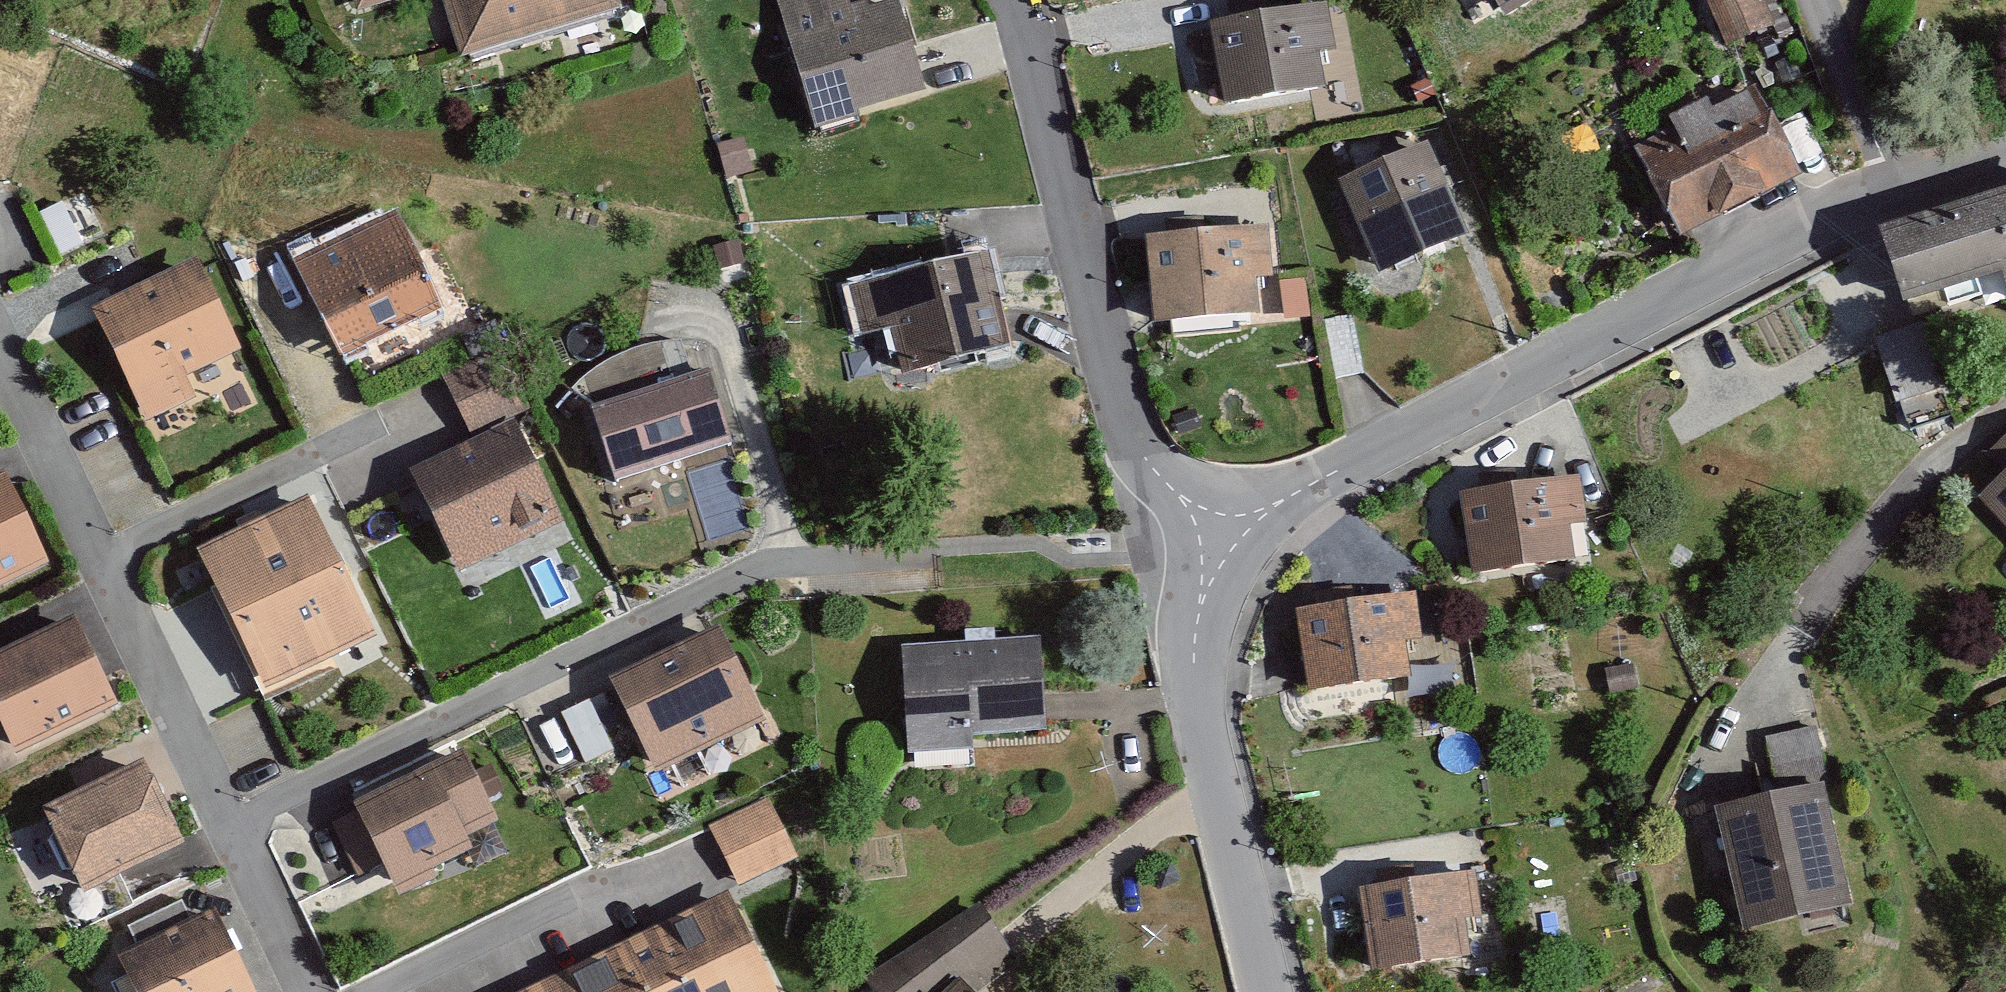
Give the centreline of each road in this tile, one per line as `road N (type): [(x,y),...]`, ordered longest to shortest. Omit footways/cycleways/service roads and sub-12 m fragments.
road 1 (residential): [(1888,201),(1207,539)]
road 2 (residential): [(308,991),(0,350)]
road 3 (residential): [(1207,539),(1132,437),(1008,0)]
road 4 (residential): [(1207,539),(1195,657),(1213,794),(1263,991)]
road 5 (residential): [(1888,201),(1810,0)]
road 6 (residential): [(2005,170),(1888,201)]

